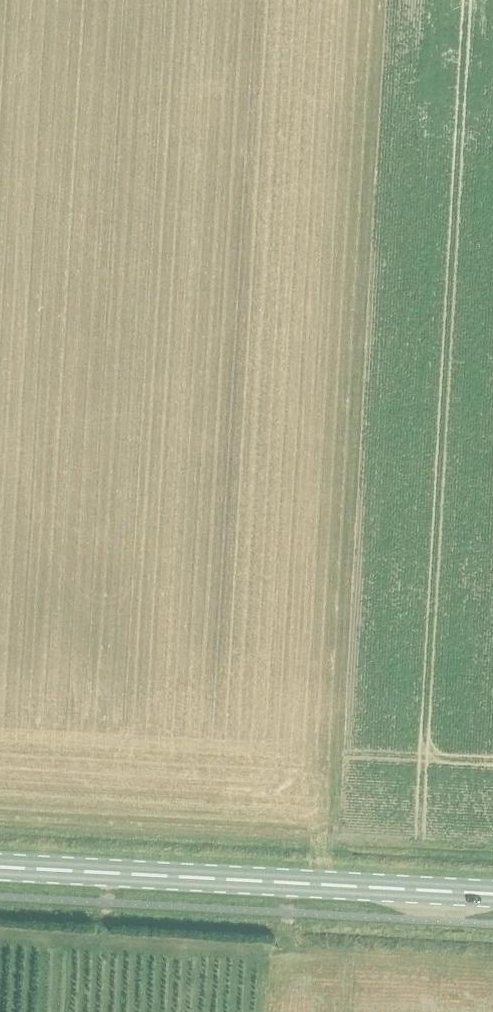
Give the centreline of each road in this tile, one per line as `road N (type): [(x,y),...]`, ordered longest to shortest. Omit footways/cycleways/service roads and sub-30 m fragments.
road 1 (primary): [(0,865),(492,893)]

